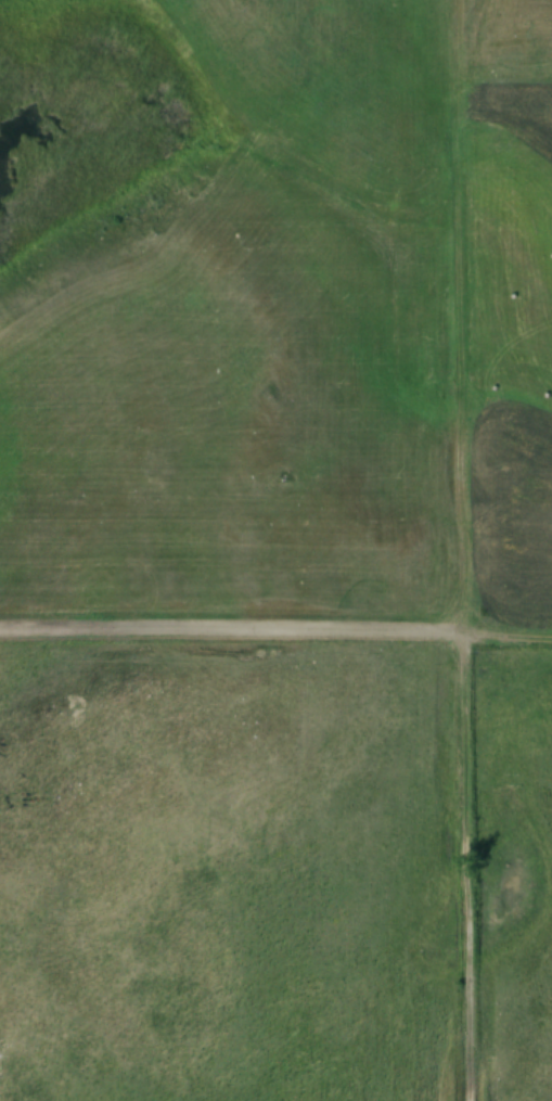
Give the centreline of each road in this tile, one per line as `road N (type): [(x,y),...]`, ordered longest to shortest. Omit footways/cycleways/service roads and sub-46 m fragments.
road 1 (track): [(477,1100),(461,0)]
road 2 (residential): [(470,631),(0,629)]

